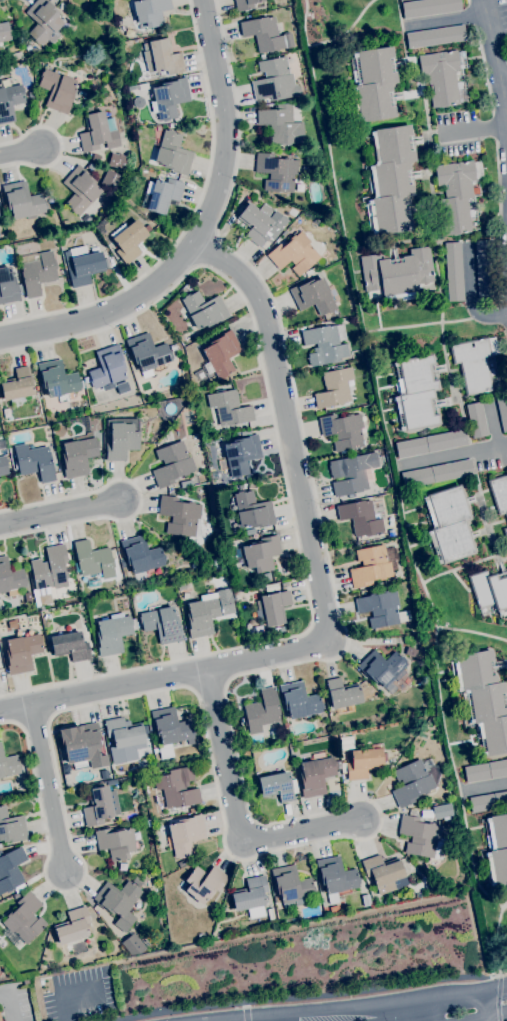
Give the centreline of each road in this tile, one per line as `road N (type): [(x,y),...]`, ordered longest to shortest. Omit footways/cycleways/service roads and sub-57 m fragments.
road 1 (residential): [(0,711),(325,640),(328,621),(271,325),(259,293),(229,264),(191,248)]
road 2 (residential): [(0,336),(122,305),(191,248),(223,175),(226,123),(203,0)]
road 3 (residential): [(211,669),(240,831),(252,840),(358,820)]
road 4 (tertiary): [(485,988),(394,1006),(218,1020)]
road 5 (residential): [(33,704),(63,867)]
road 6 (residential): [(506,127),(484,0)]

